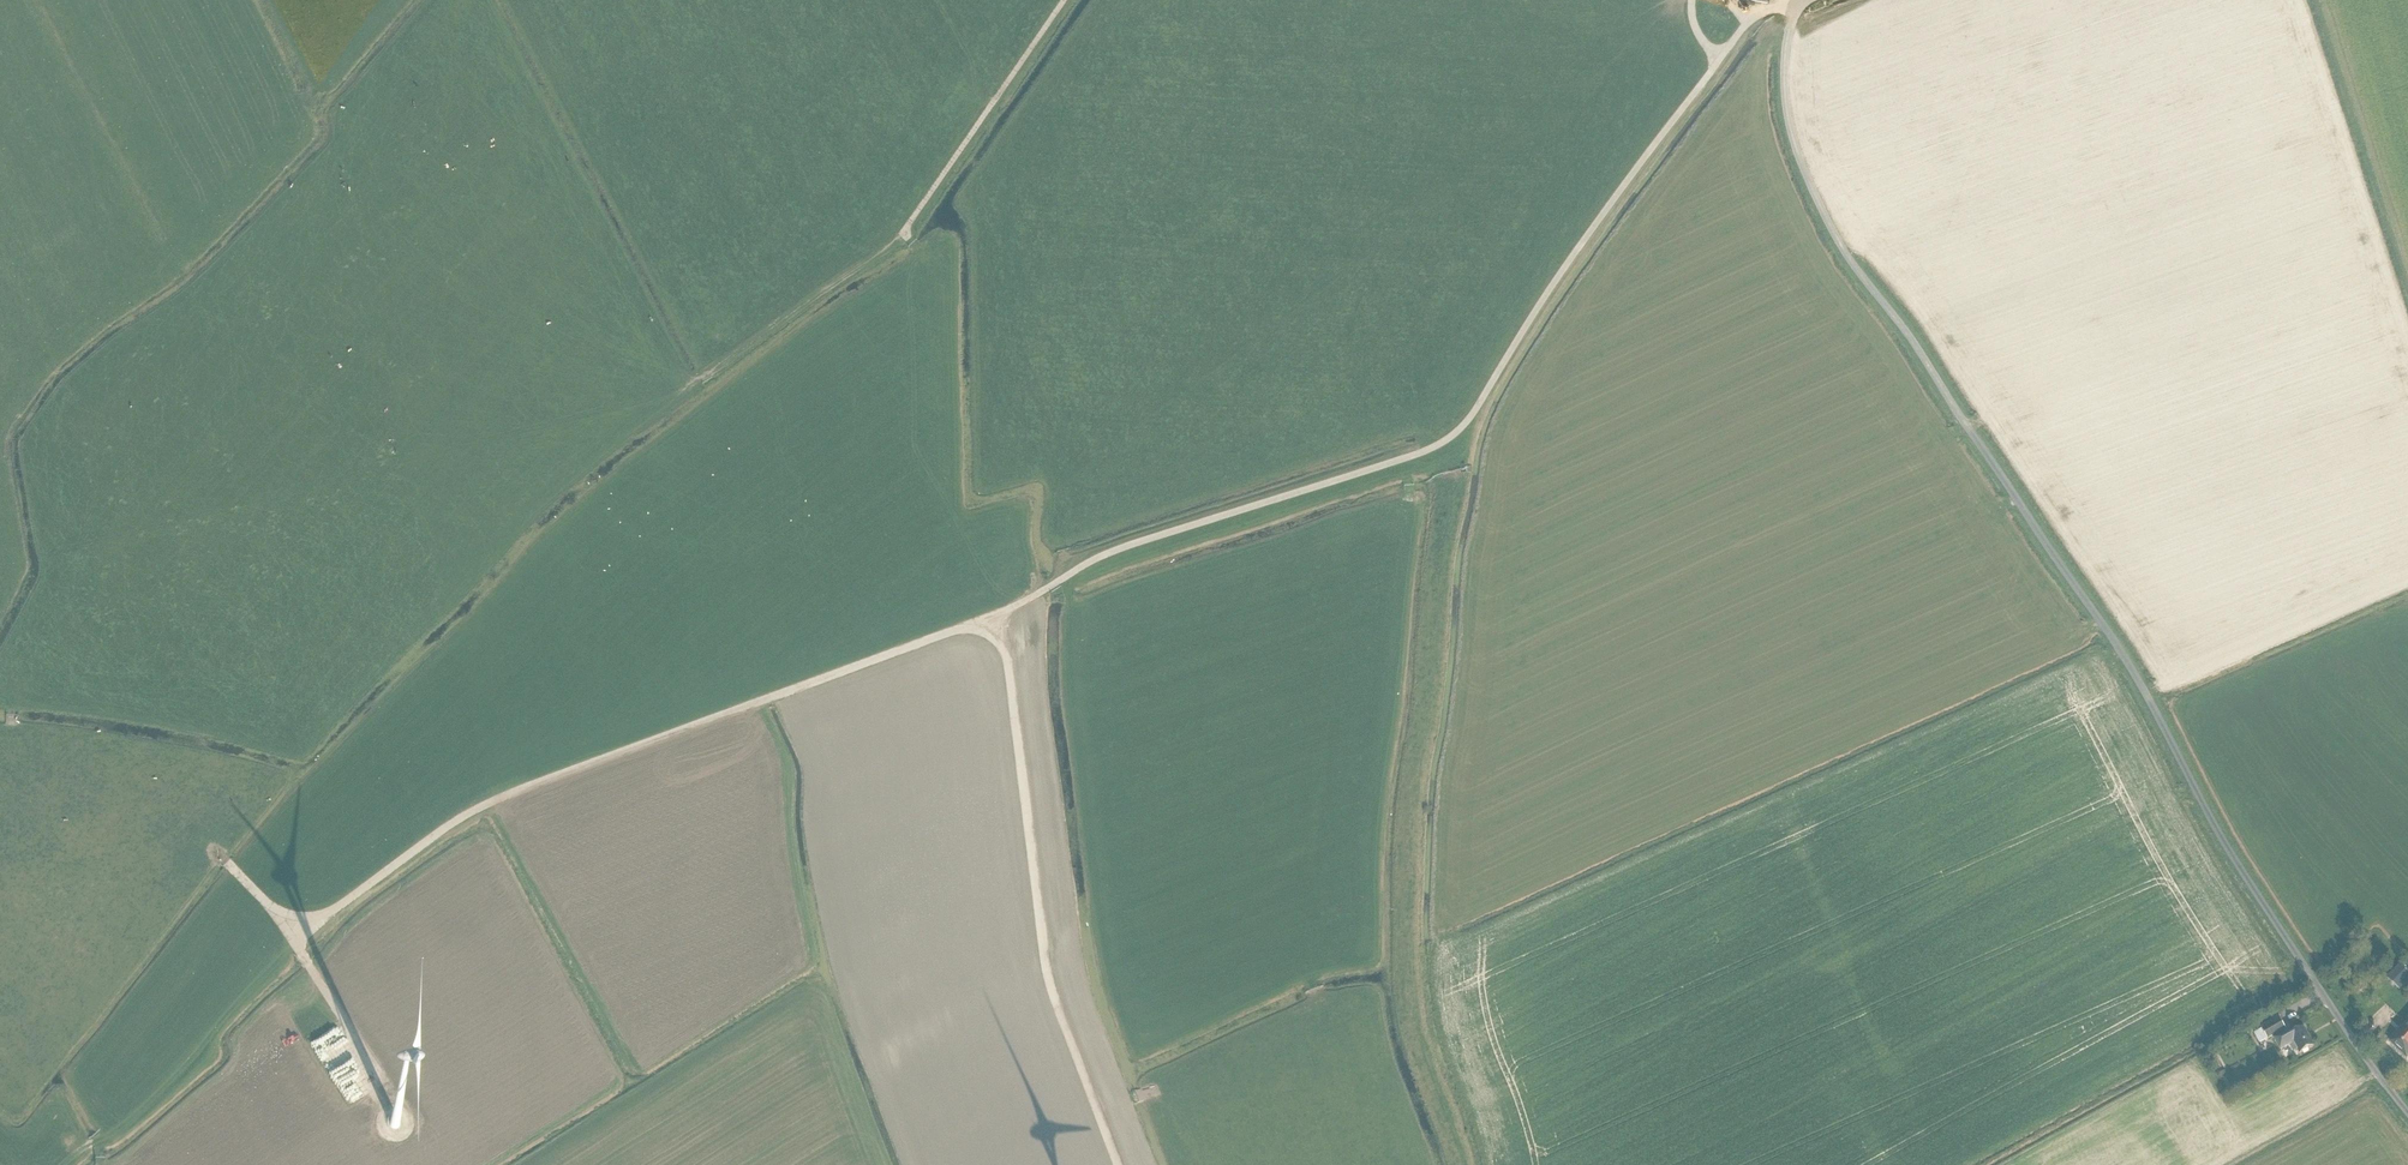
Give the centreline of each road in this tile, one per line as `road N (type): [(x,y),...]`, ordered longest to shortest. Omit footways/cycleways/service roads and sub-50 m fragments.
road 1 (unclassified): [(2407,1112),(2224,842),(2105,627),(1824,217),(1785,95),(1786,49),(1795,14),(1808,0)]
road 2 (track): [(1438,444),(1450,490),(1410,807),(1407,963),(1425,1065),(1462,1164)]

